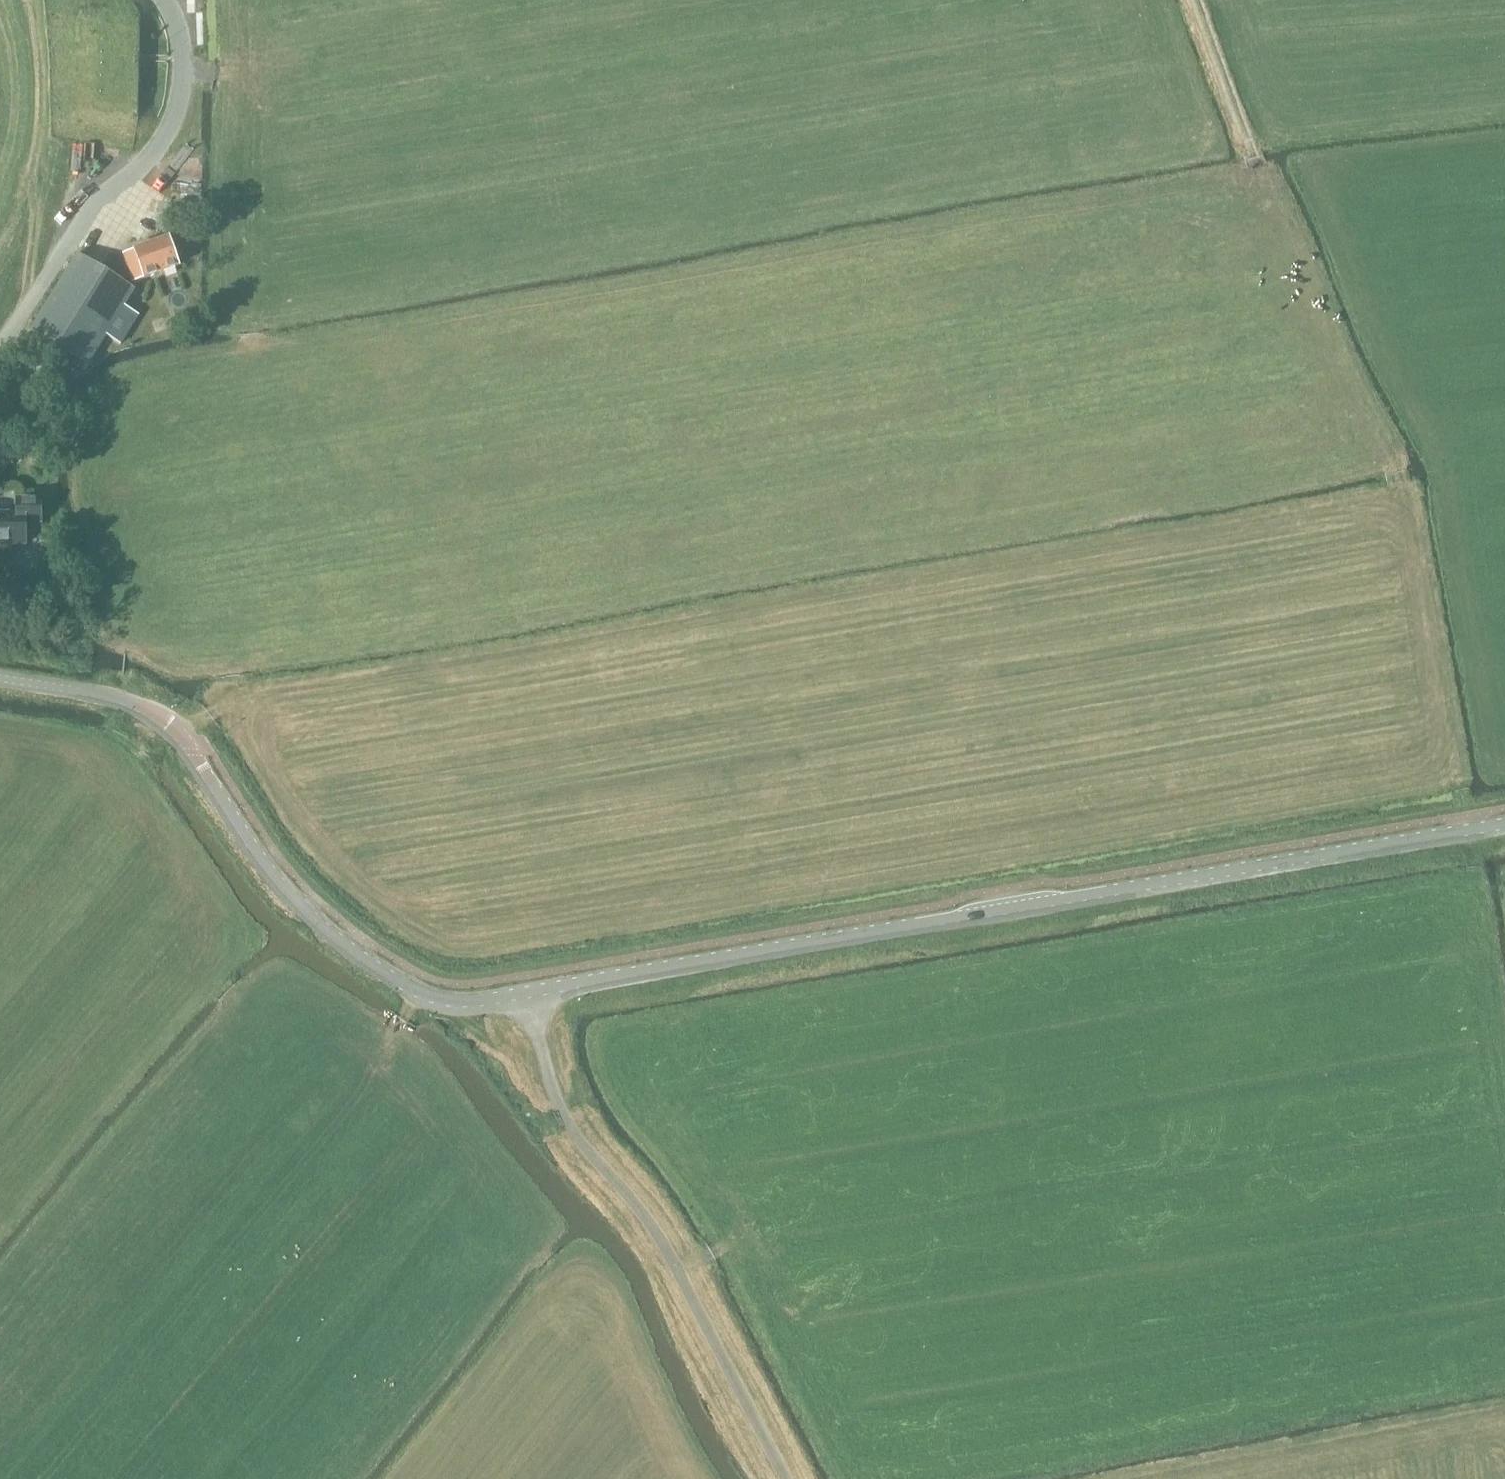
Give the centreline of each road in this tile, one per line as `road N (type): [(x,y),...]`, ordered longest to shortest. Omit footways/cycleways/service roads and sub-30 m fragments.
road 1 (unclassified): [(527,996),(1504,825)]
road 2 (track): [(1258,167),(1397,476),(1485,949)]
road 3 (unclassified): [(527,996),(460,1003),(387,978),(270,871),(169,725),(142,708),(0,679)]
road 4 (track): [(256,360),(255,80),(306,46),(451,0)]
road 5 (unclassified): [(0,351),(97,203),(146,166),(178,119),(181,26),(163,0)]
road 6 (track): [(1258,167),(1193,0)]
road 7 (track): [(40,165),(30,309)]

